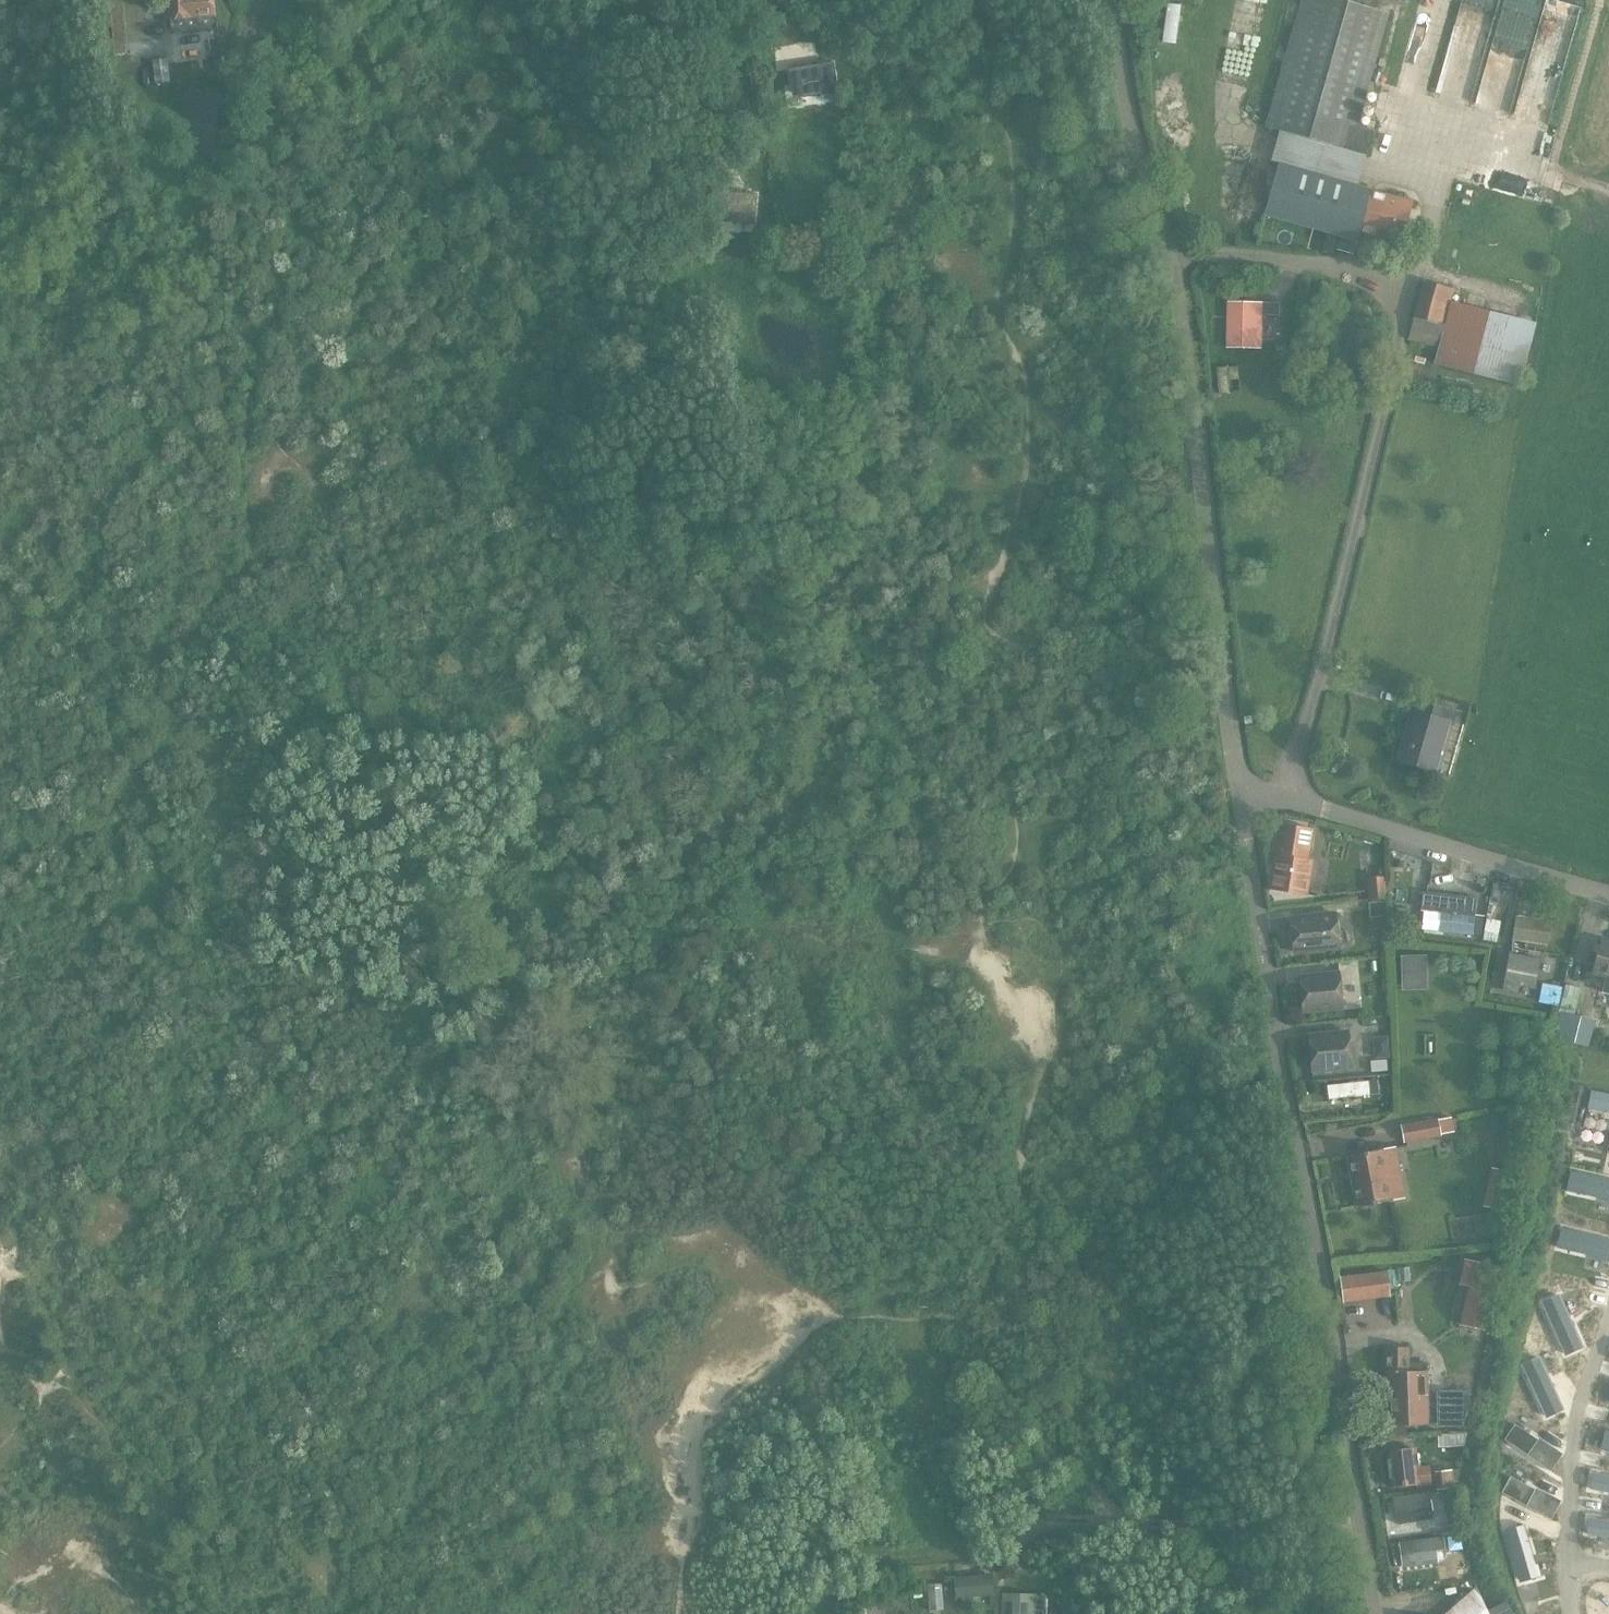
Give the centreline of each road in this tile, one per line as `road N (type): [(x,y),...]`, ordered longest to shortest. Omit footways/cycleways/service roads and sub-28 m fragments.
road 1 (unclassified): [(1376,1613),(1241,787)]
road 2 (unclassified): [(1241,787),(1181,297),(1133,127),(1110,7)]
road 3 (unclassified): [(1241,787),(1608,894)]

